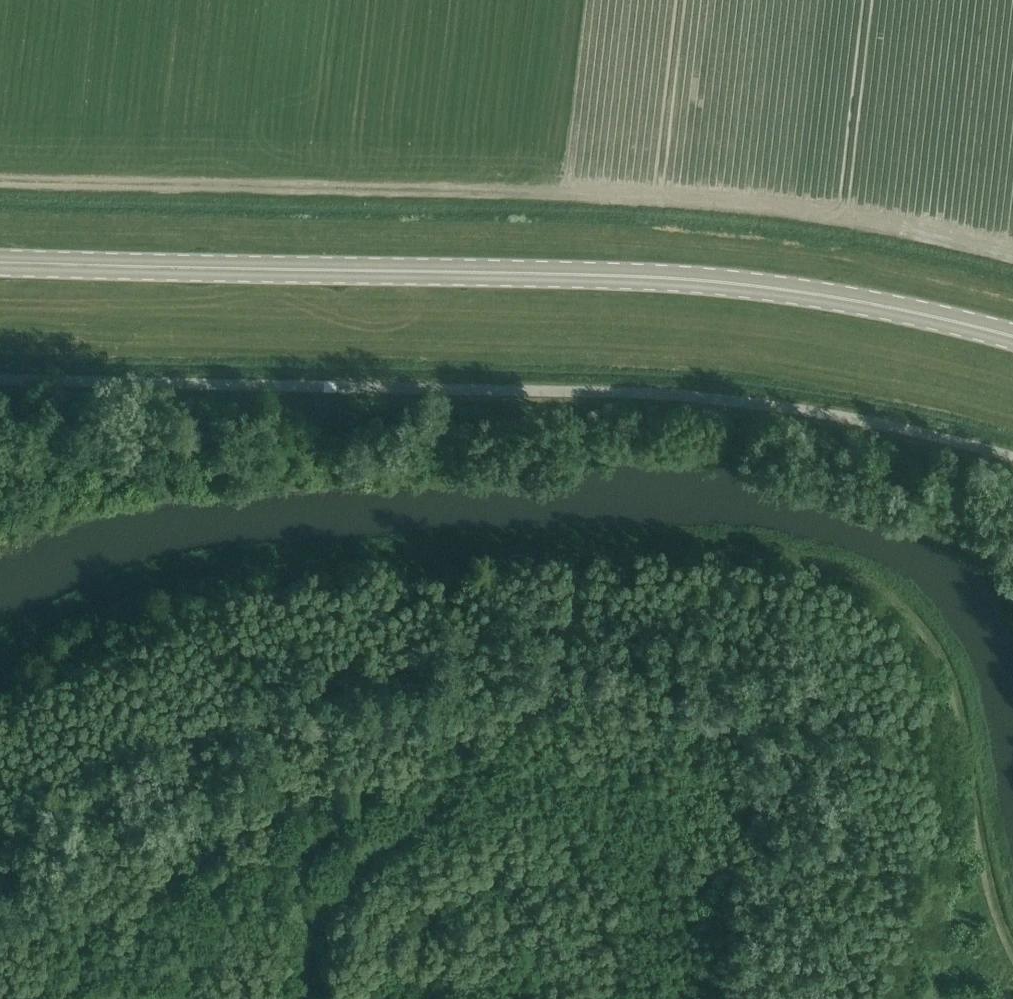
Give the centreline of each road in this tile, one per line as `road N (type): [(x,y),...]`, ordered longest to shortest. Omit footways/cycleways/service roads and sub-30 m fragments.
road 1 (track): [(0,650),(101,600),(249,561),(463,541),(600,541),(756,550),(857,569),(940,646),(1012,902)]
road 2 (secondary): [(1012,344),(937,321),(700,287),(0,263)]

